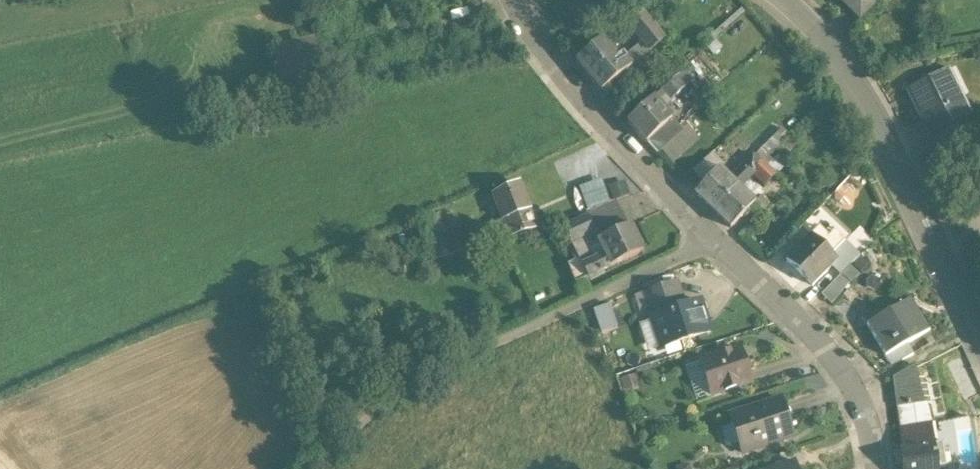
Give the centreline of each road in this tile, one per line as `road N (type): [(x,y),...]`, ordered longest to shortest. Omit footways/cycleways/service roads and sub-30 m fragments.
road 1 (residential): [(512,0),(630,151),(828,349),(859,397),(878,468)]
road 2 (track): [(714,239),(415,382),(353,431),(321,468)]
road 3 (tertiary): [(781,0),(844,63),(979,335)]

